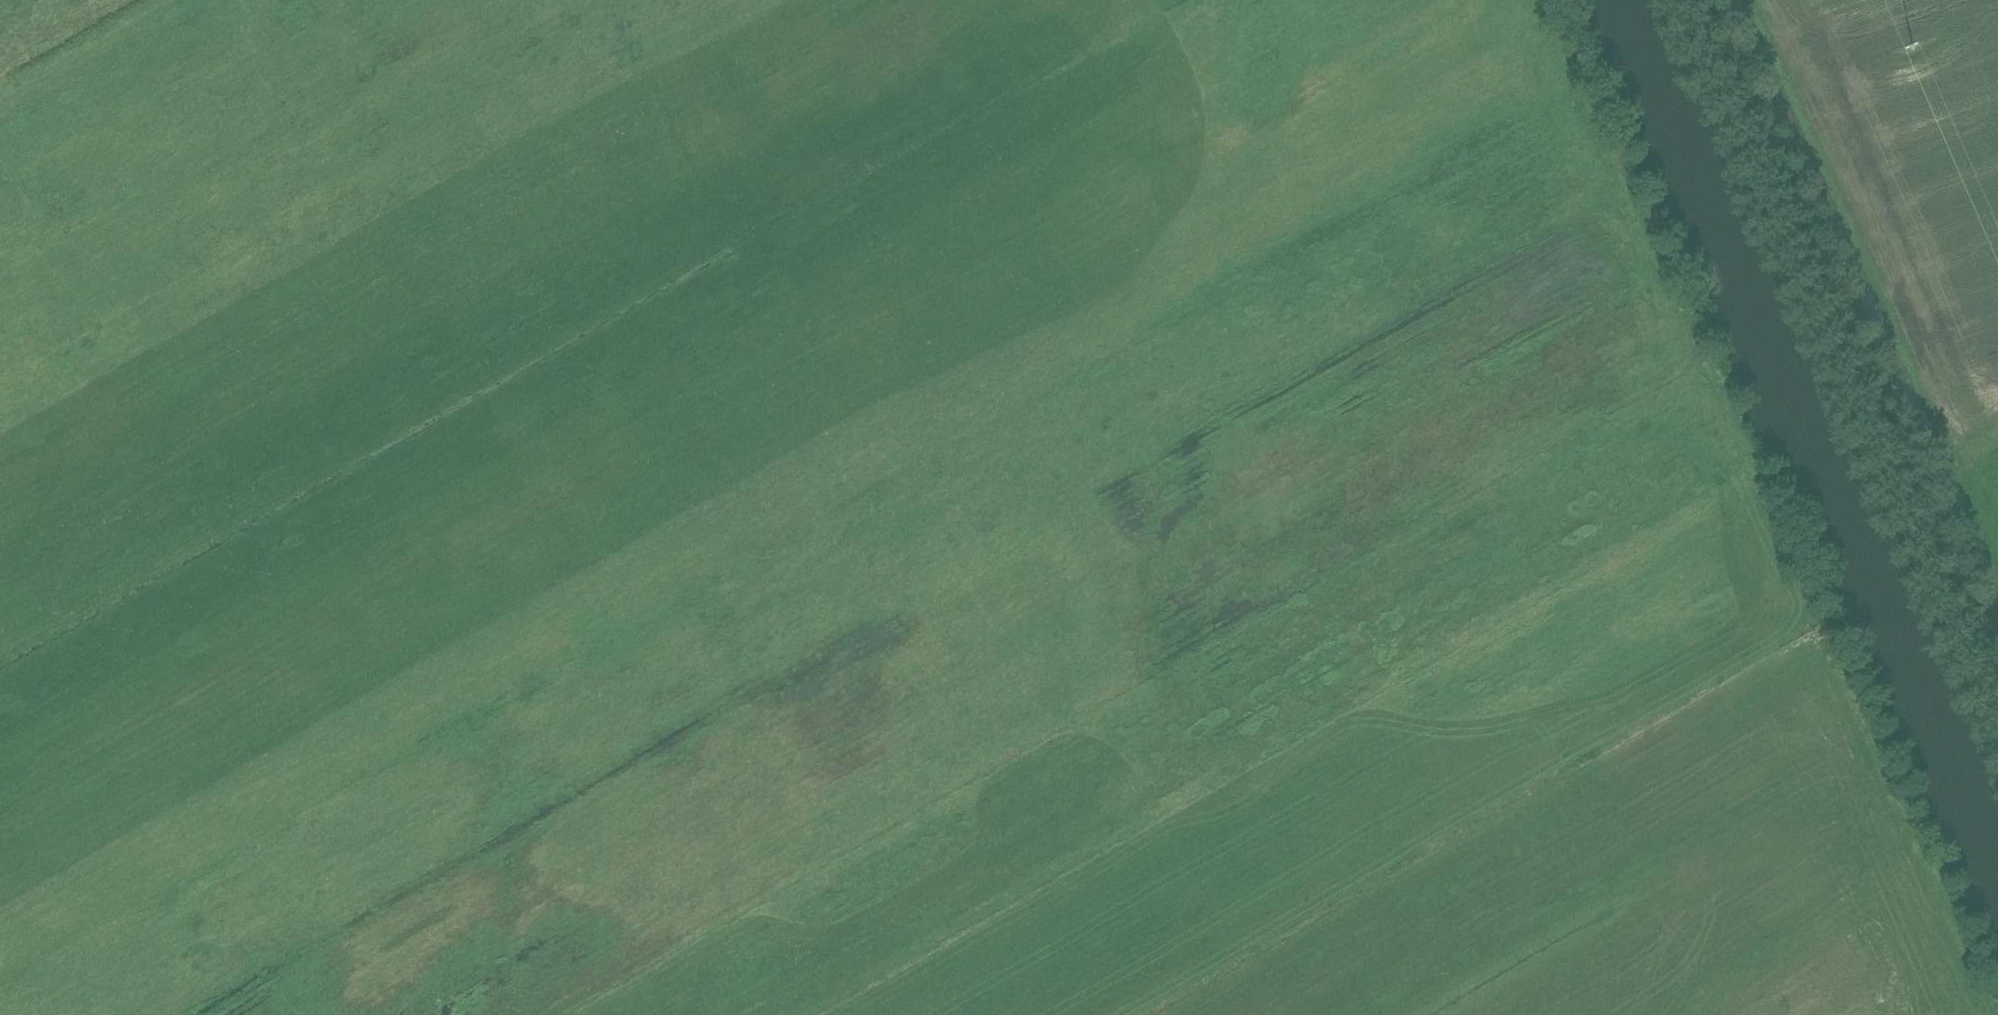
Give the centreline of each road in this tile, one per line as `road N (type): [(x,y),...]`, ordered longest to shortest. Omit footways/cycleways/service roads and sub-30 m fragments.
road 1 (track): [(1714,0),(1997,648)]

